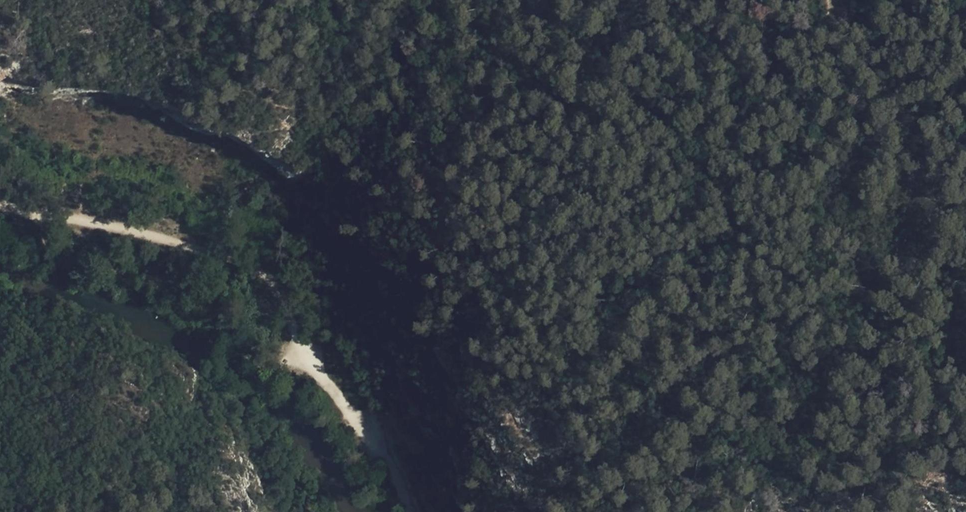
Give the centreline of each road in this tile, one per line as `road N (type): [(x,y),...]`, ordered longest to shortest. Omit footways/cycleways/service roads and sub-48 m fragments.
road 1 (track): [(414,511),(257,269),(108,226),(25,213),(0,200)]

